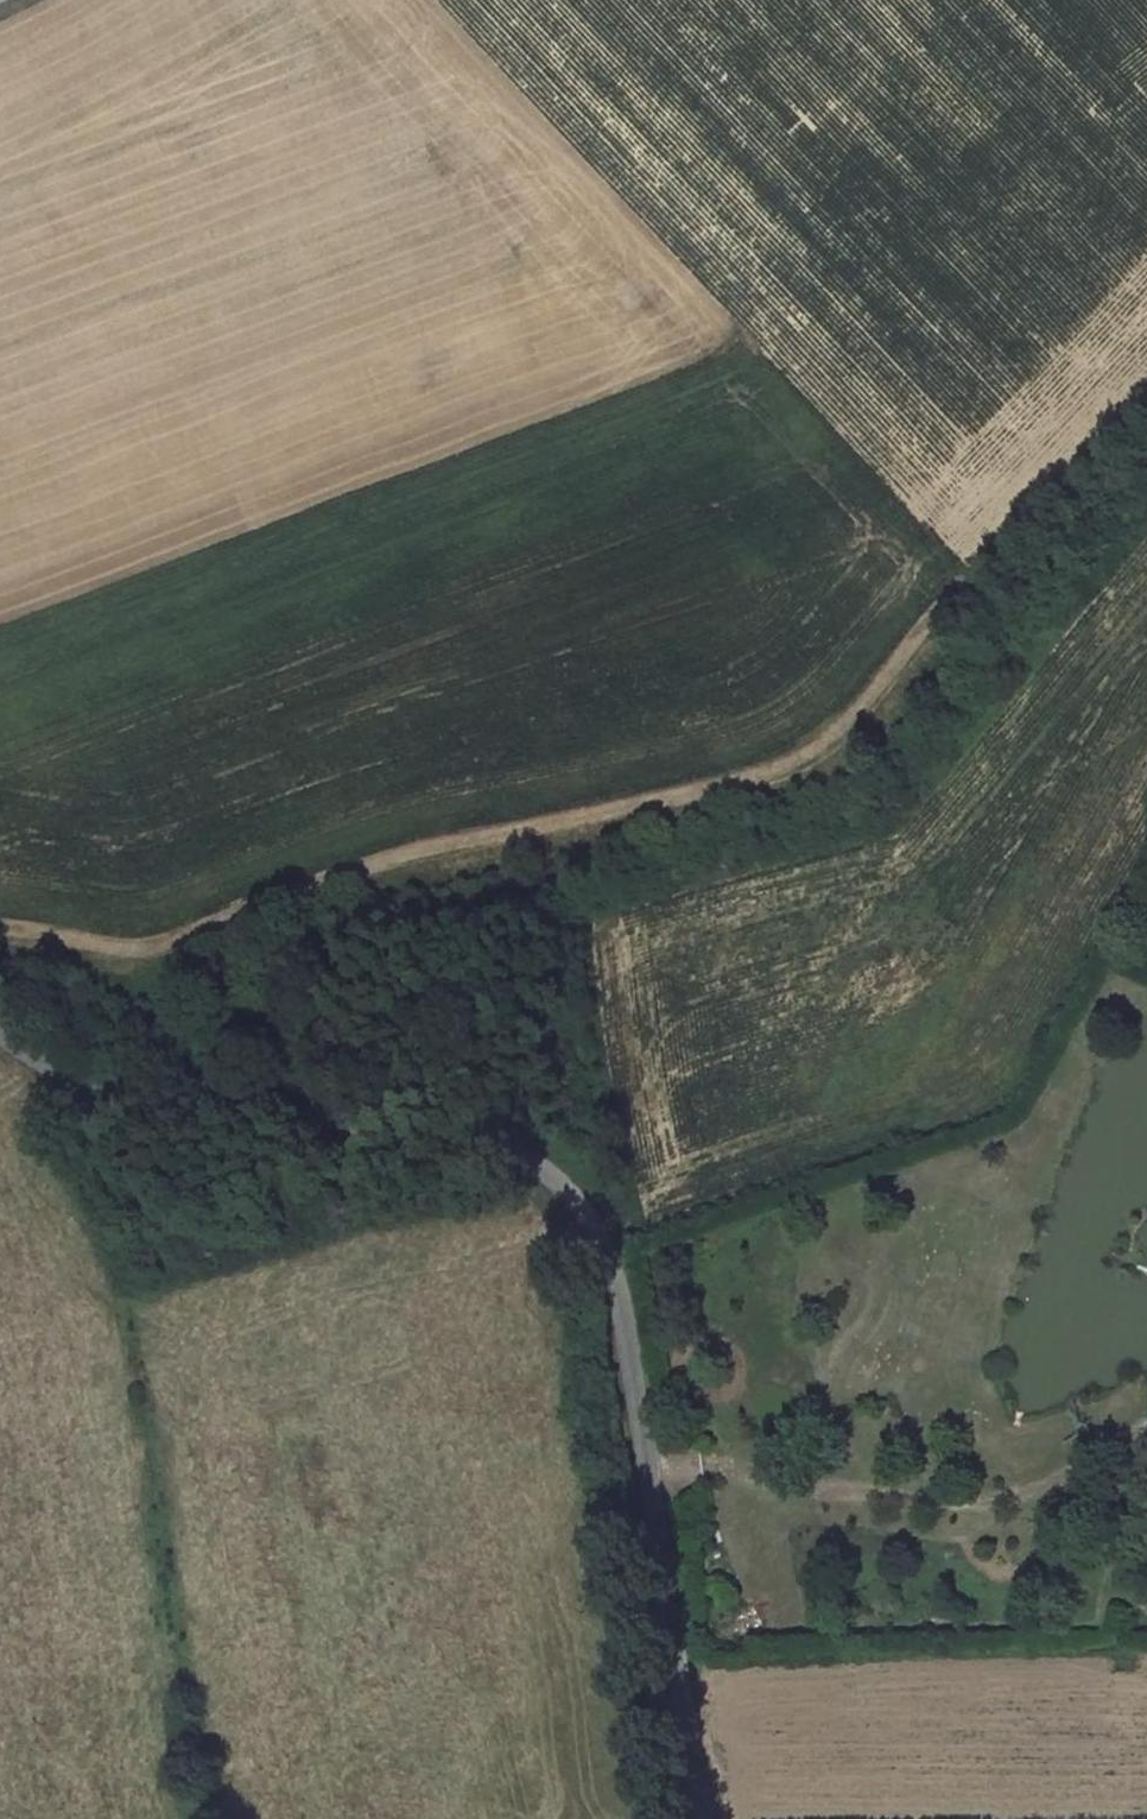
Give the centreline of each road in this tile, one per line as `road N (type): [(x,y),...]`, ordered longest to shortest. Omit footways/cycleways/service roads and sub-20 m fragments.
road 1 (unclassified): [(0,1027),(102,1084),(470,1137),(569,1182),(609,1260),(703,1818)]

